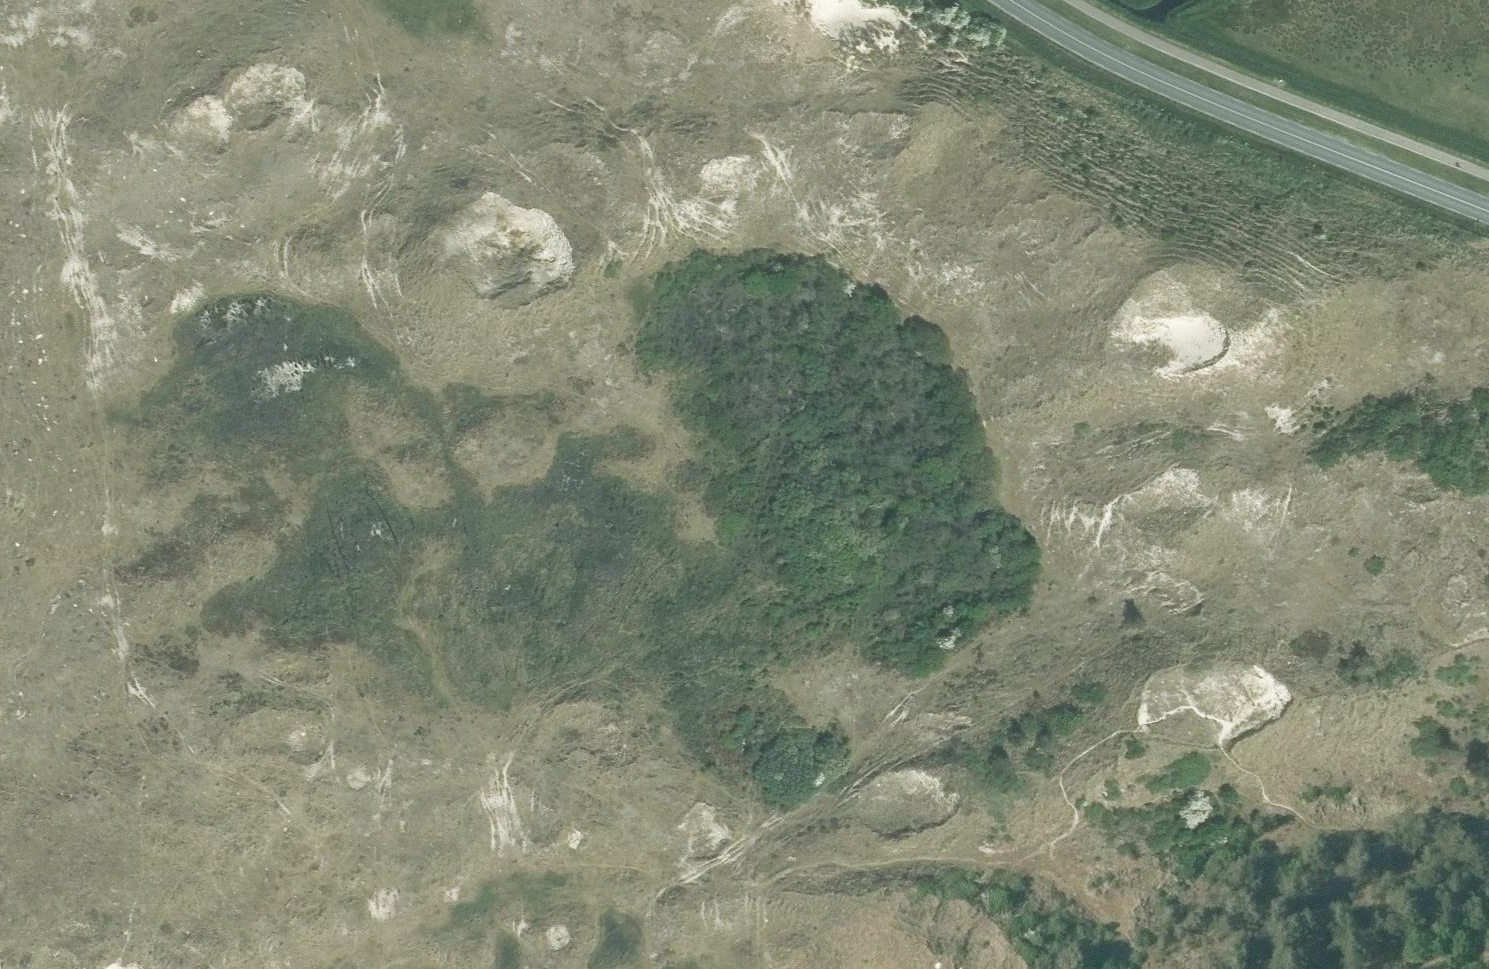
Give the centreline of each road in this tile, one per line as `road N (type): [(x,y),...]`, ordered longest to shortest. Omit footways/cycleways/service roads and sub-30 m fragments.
road 1 (secondary): [(1488,213),(1104,54),(1012,0)]

